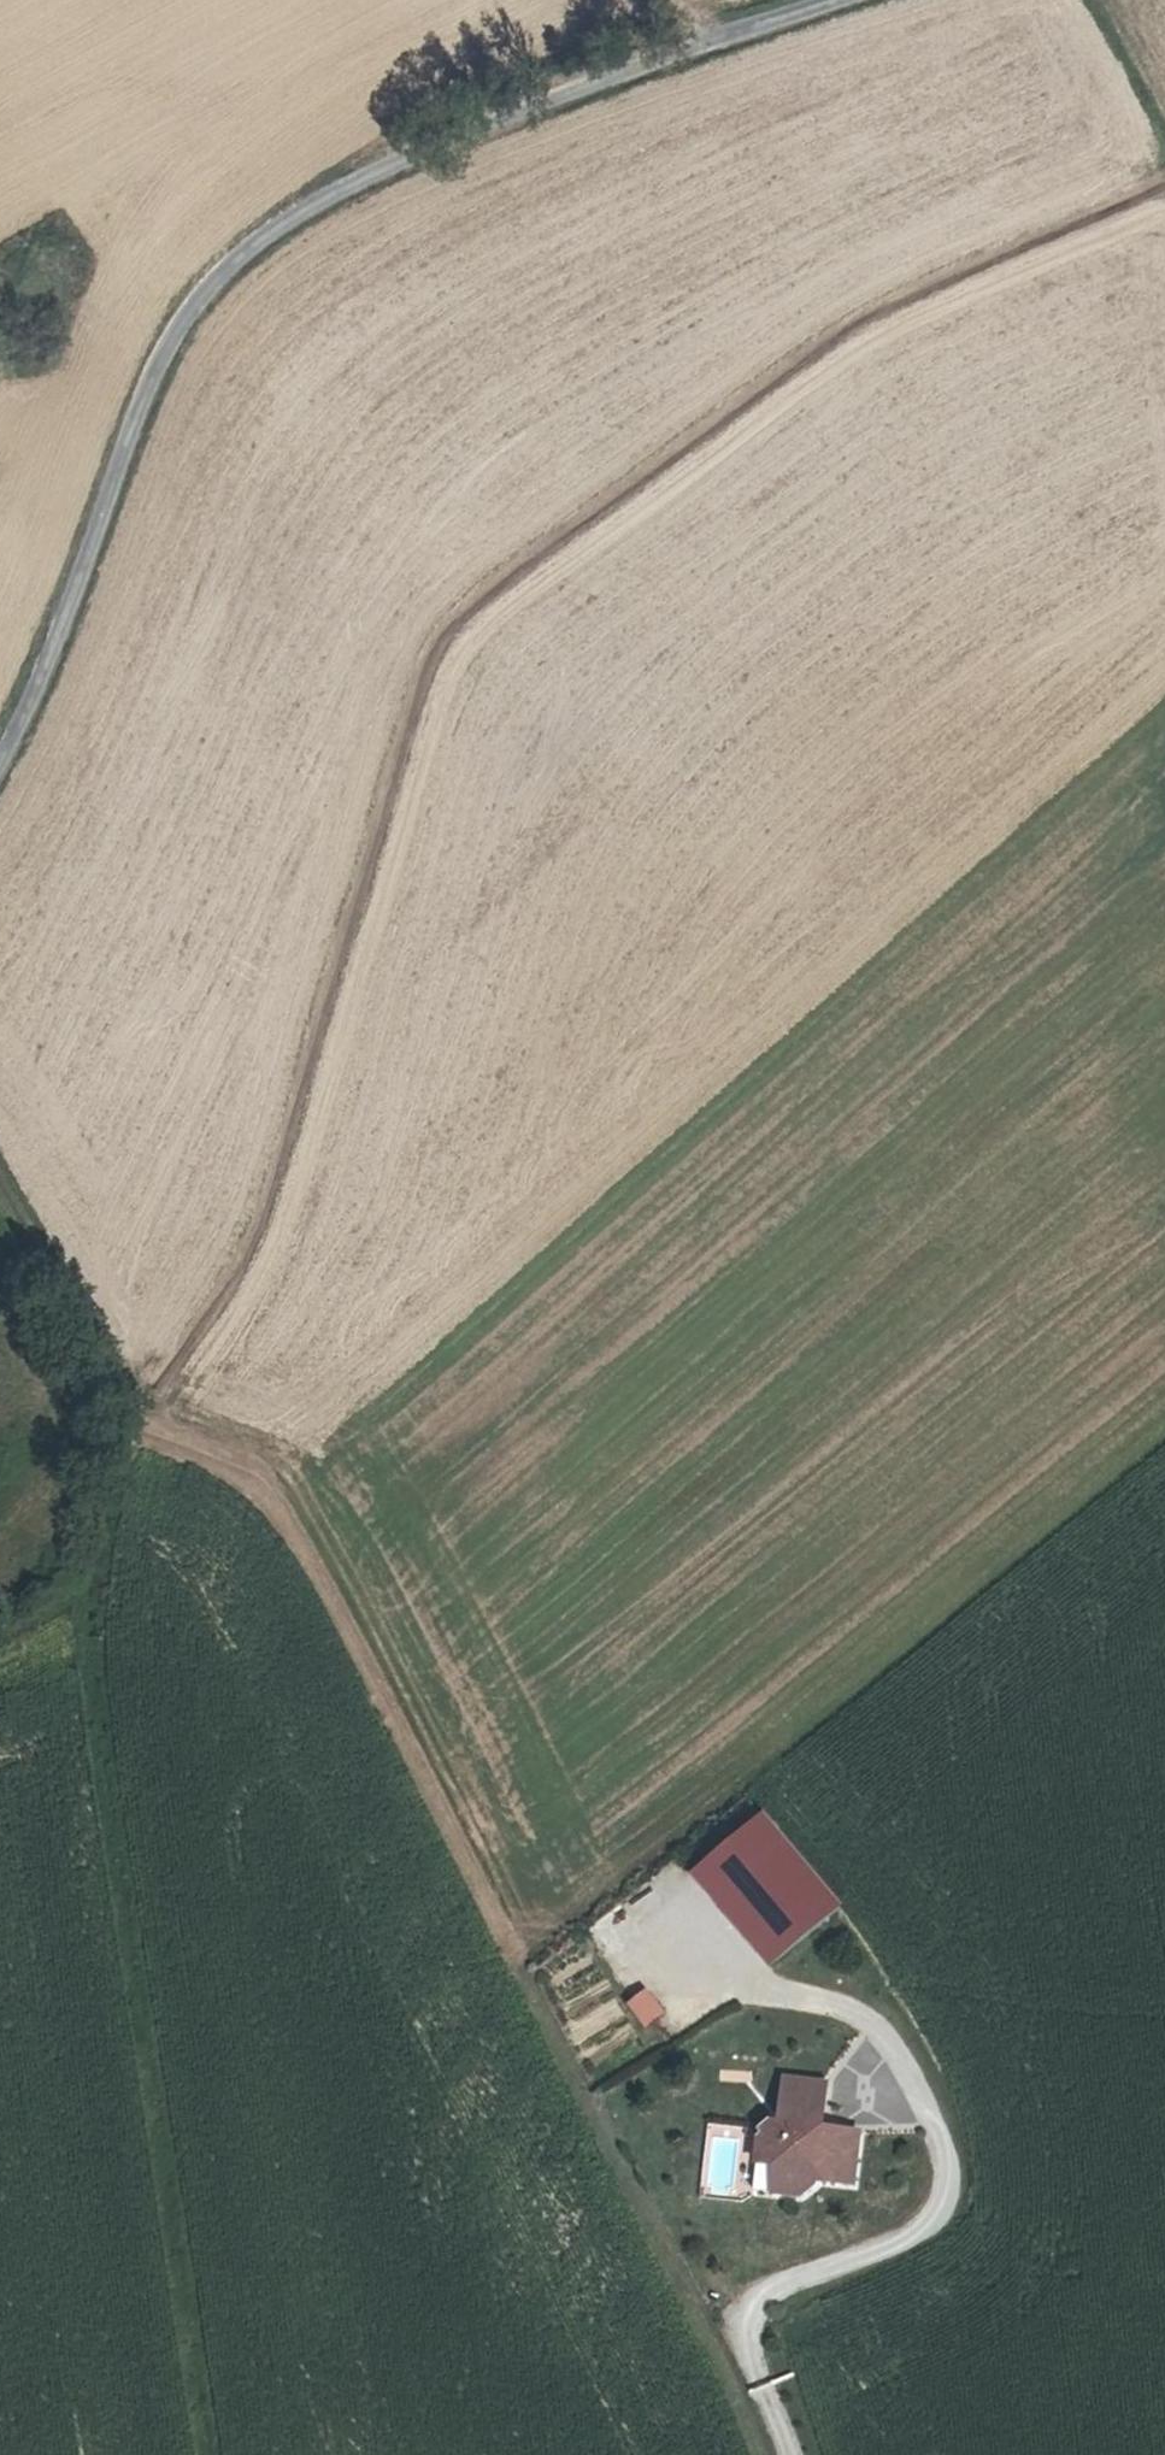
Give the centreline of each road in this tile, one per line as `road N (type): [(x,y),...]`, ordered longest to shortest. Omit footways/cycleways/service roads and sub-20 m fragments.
road 1 (unclassified): [(0,779),(127,450),(174,342),(218,276),(351,183),(549,98),(840,0)]
road 2 (track): [(787,2454),(754,2363),(760,2315),(791,2286),(921,2236),(947,2186),(931,2119),(885,2037),(851,2016),(722,1976)]

